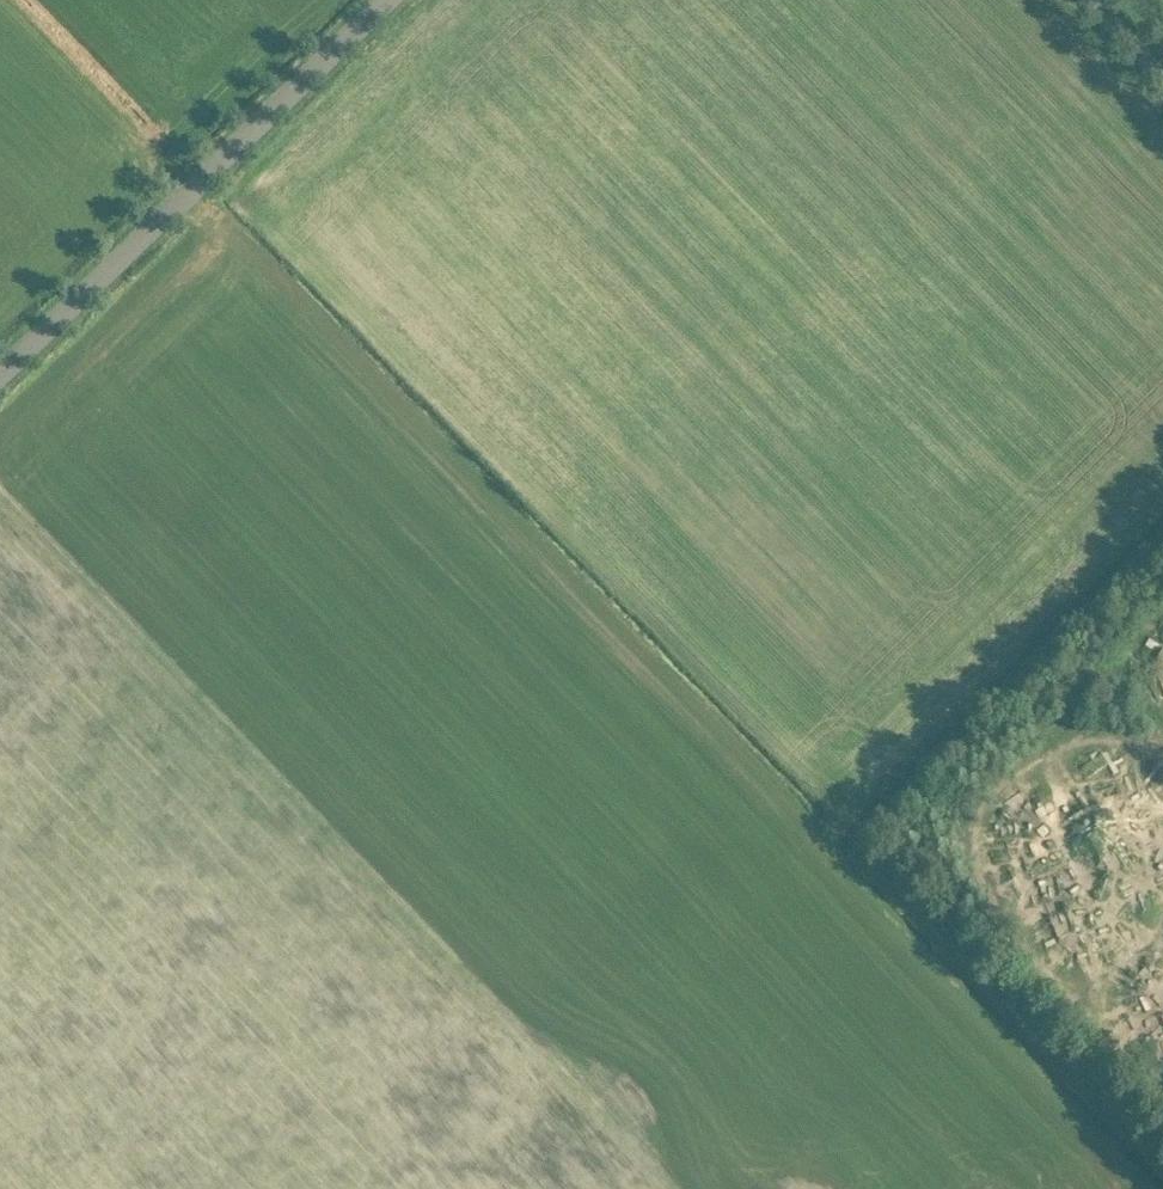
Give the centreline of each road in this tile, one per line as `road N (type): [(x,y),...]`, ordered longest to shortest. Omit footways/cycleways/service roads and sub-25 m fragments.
road 1 (unclassified): [(0,376),(388,0)]

